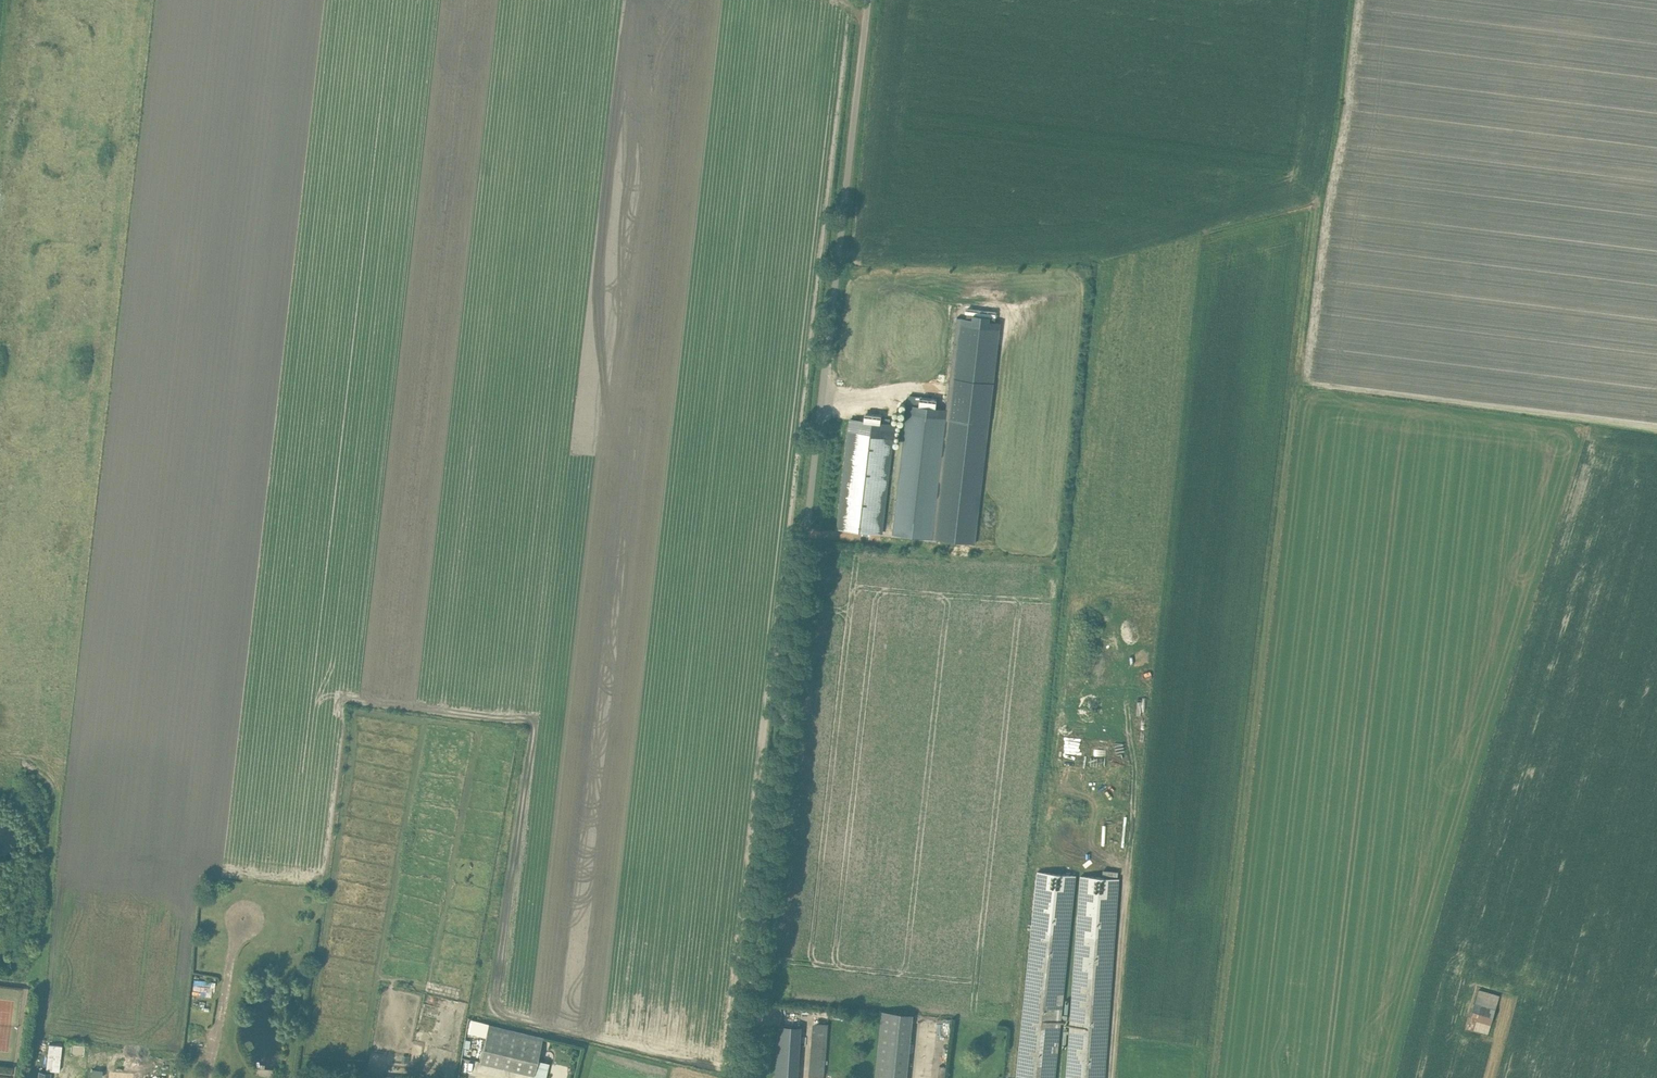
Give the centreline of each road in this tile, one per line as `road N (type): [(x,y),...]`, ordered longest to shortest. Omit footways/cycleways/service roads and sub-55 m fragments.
road 1 (unclassified): [(744,1077),(868,0)]

